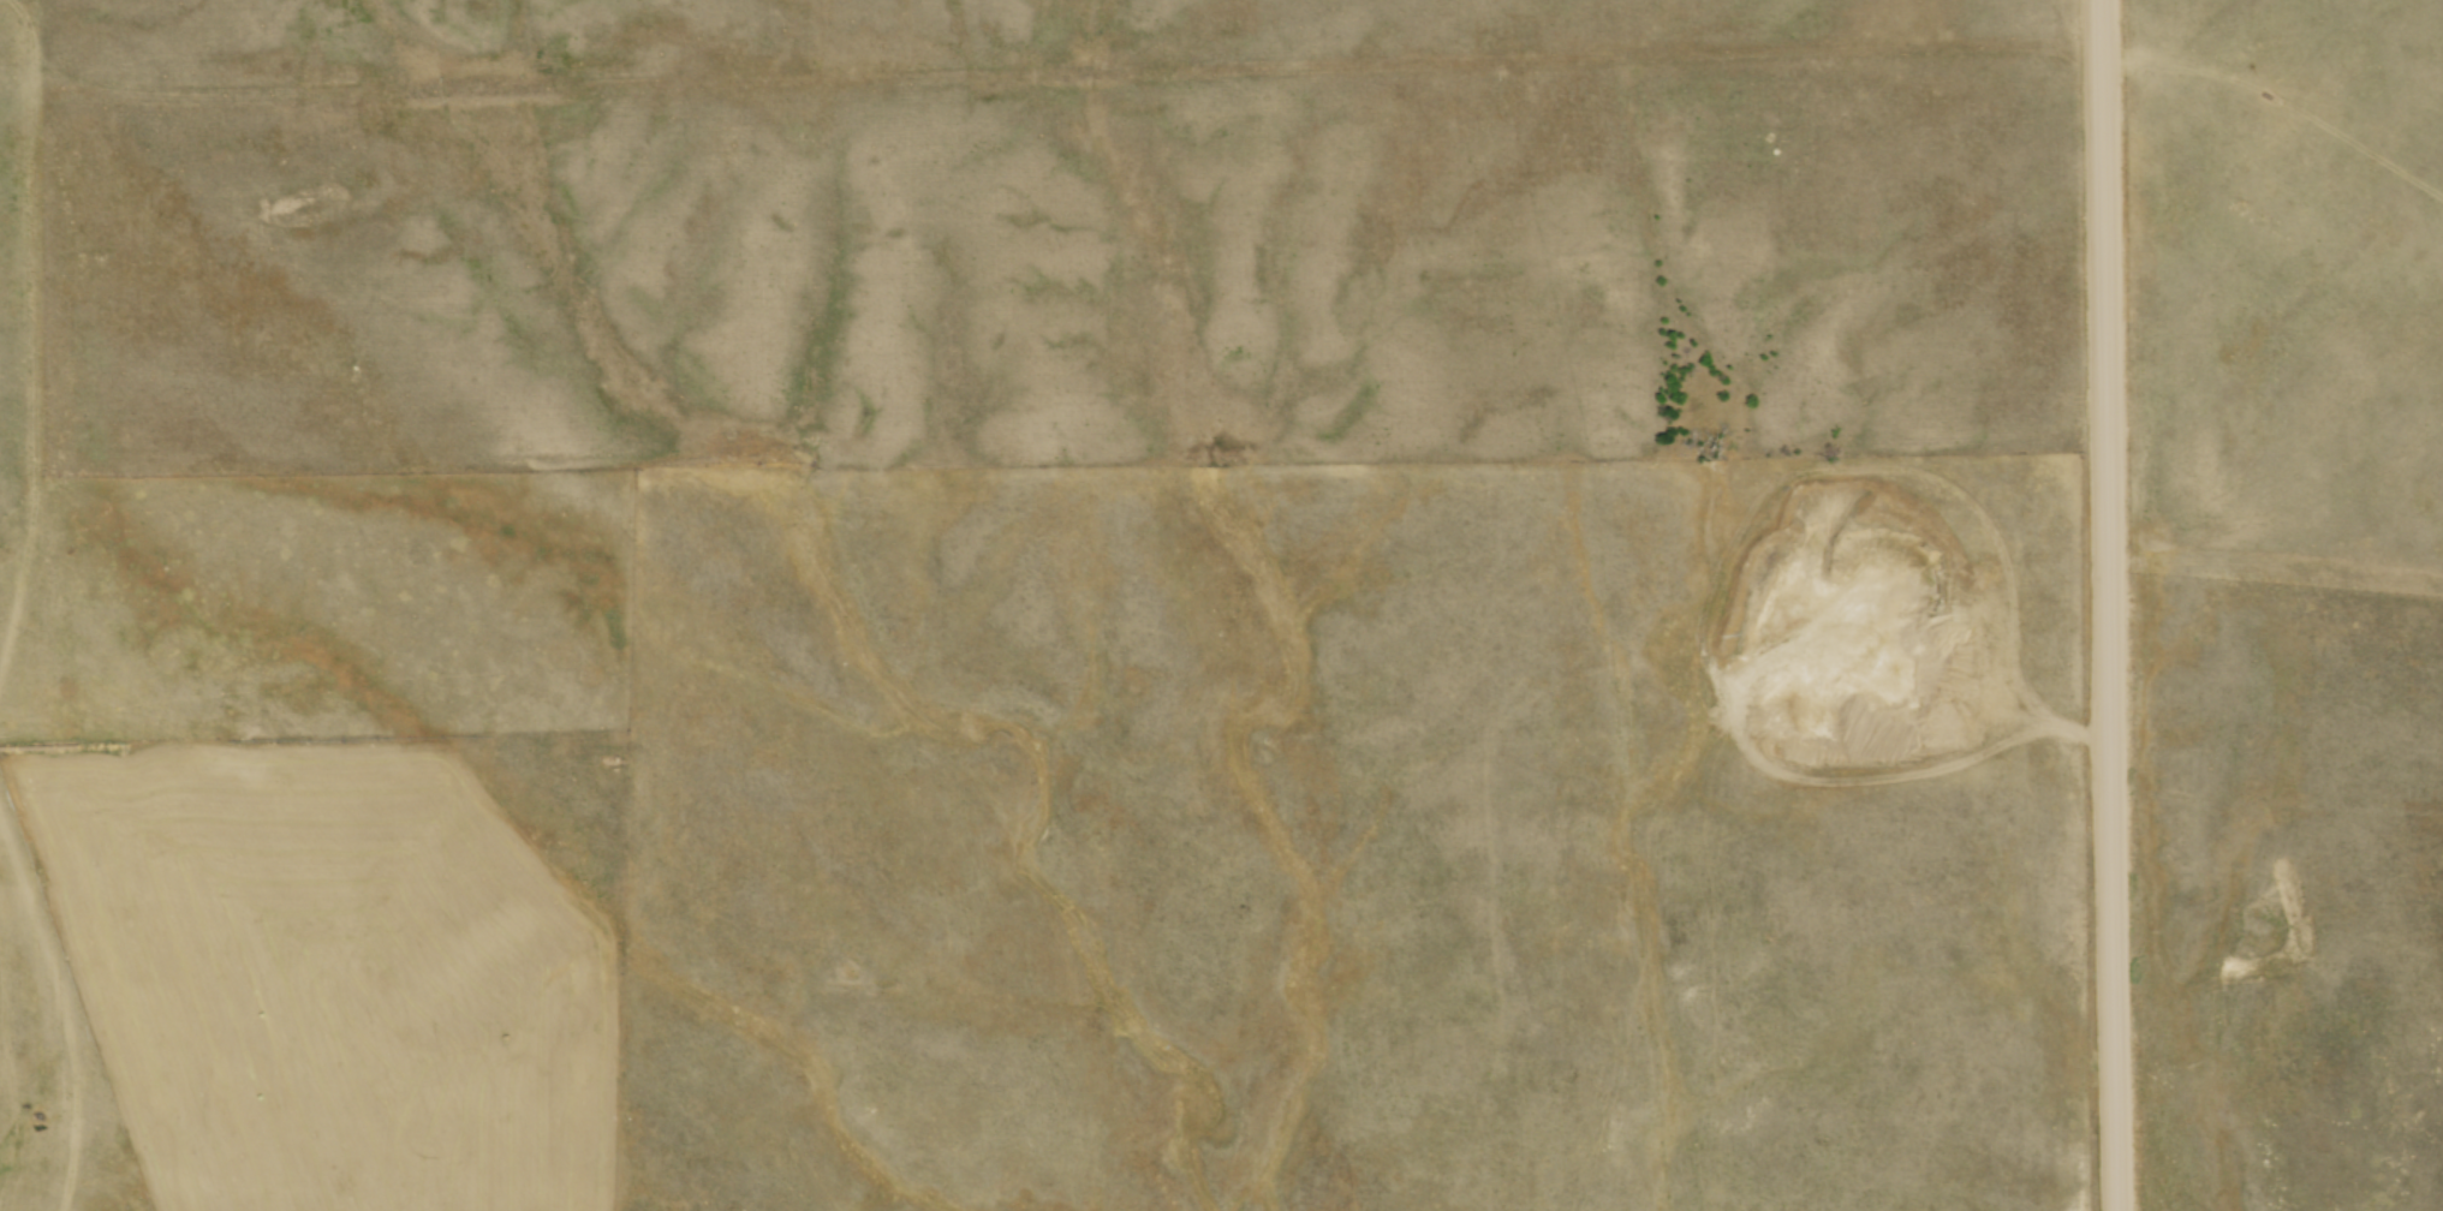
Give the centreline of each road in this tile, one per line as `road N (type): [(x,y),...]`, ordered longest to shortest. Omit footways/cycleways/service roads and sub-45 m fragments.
road 1 (tertiary): [(2124,1210),(2105,0)]

